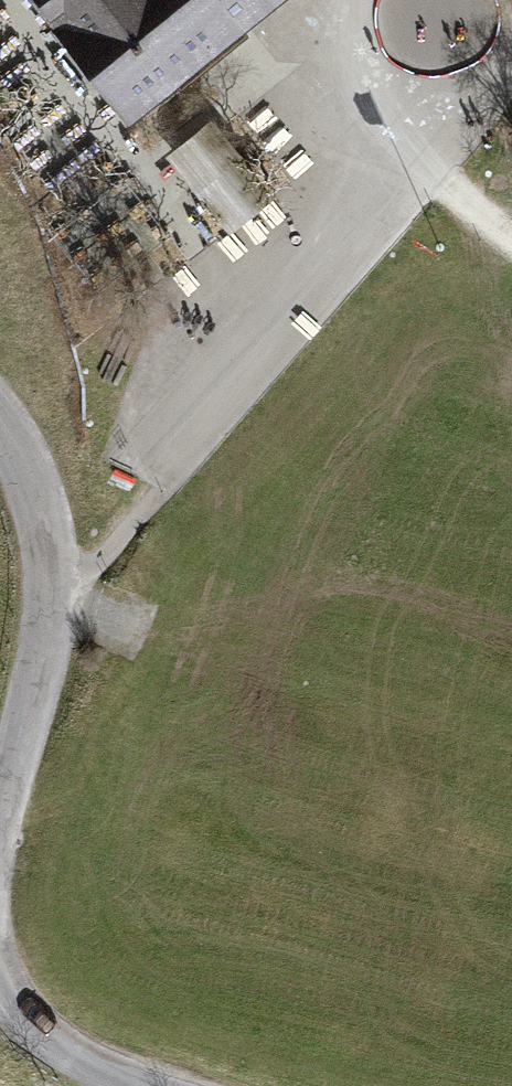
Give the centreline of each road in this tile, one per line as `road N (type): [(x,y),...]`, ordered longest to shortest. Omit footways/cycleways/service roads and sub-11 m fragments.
road 1 (unclassified): [(0,433),(33,487),(55,578),(0,816)]
road 2 (unclassified): [(0,966),(20,1008),(94,1068),(148,1085)]

